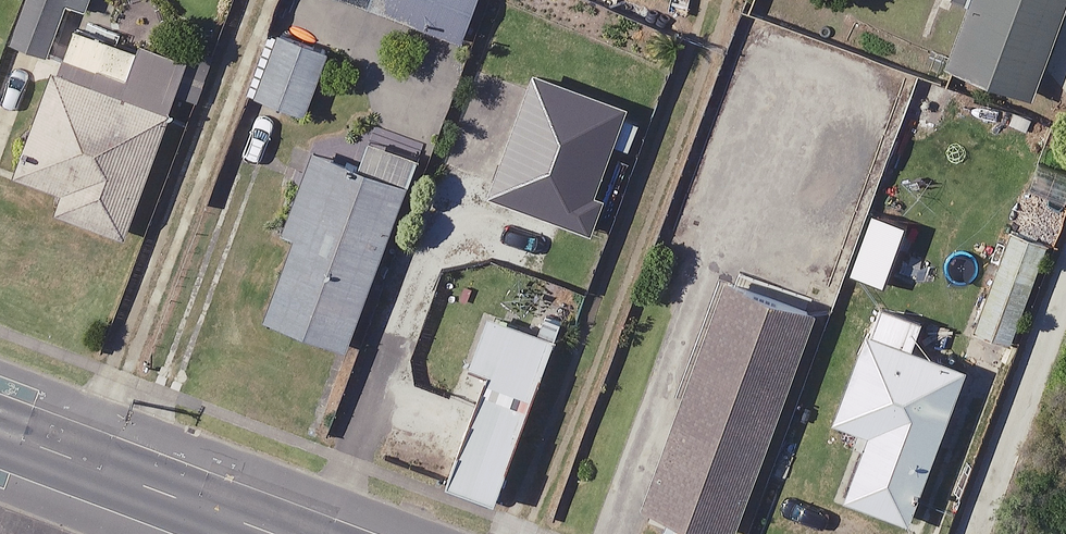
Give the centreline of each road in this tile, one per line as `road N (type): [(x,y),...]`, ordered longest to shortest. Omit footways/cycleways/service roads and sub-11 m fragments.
road 1 (tertiary): [(0,432),(273,533)]

